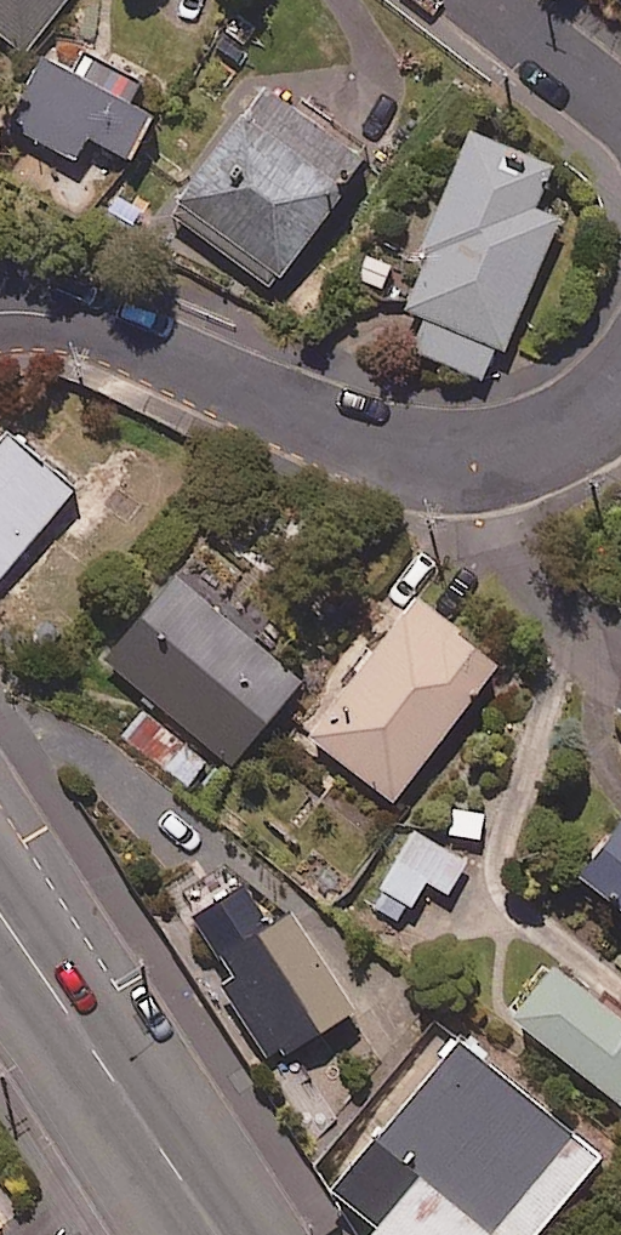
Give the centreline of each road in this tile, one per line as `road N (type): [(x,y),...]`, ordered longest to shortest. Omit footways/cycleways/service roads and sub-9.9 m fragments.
road 1 (residential): [(0,314),(83,322),(362,441),(405,448),(536,440),(577,423),(620,387)]
road 2 (secondary): [(0,914),(219,1234)]
road 3 (residential): [(483,0),(620,110)]

